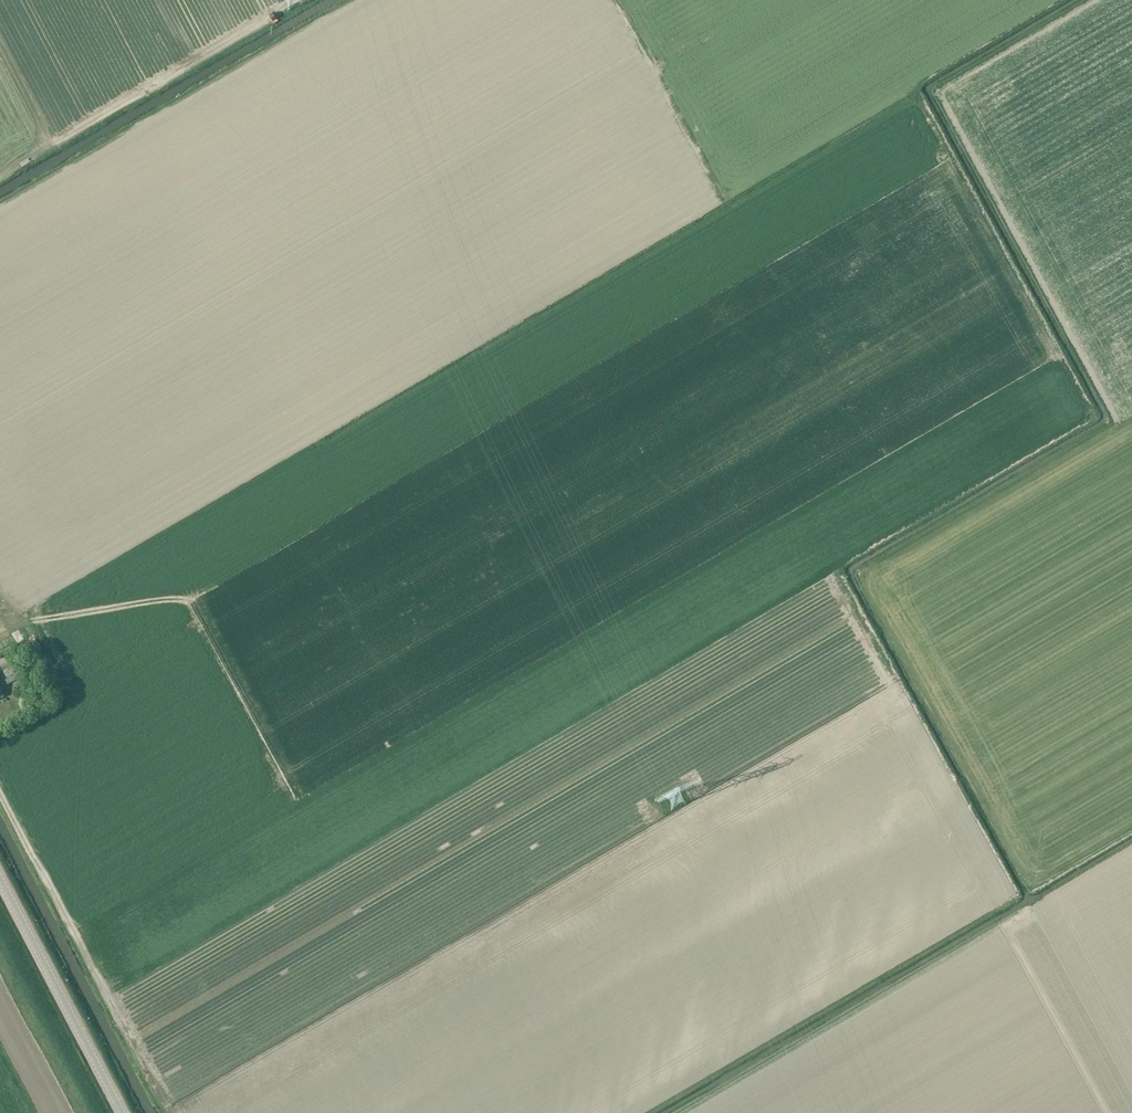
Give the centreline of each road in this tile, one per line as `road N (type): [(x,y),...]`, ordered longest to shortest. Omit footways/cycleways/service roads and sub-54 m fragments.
road 1 (tertiary): [(120,1112),(0,883)]

